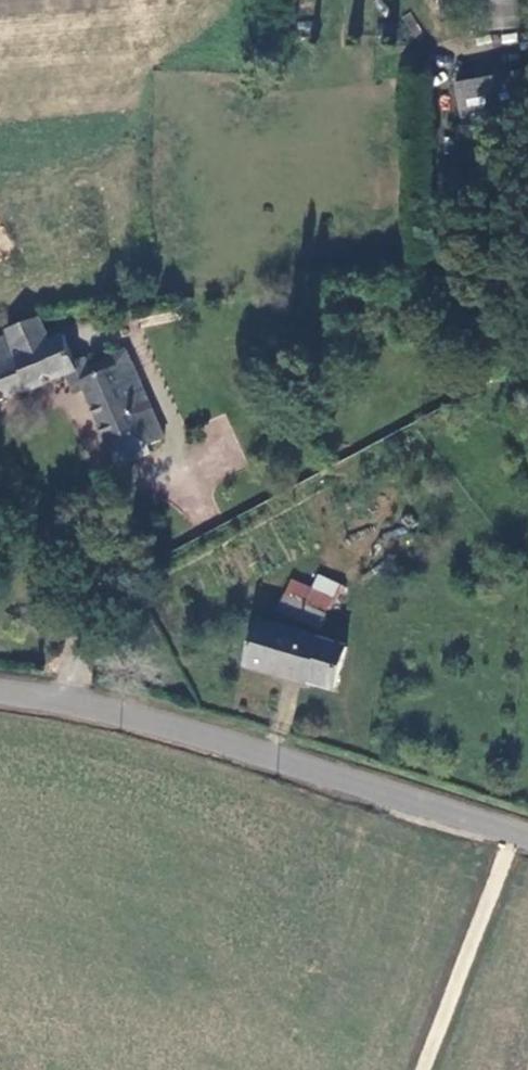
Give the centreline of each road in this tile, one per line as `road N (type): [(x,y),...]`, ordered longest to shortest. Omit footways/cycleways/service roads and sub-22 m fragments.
road 1 (unclassified): [(0,693),(174,728),(527,840)]

